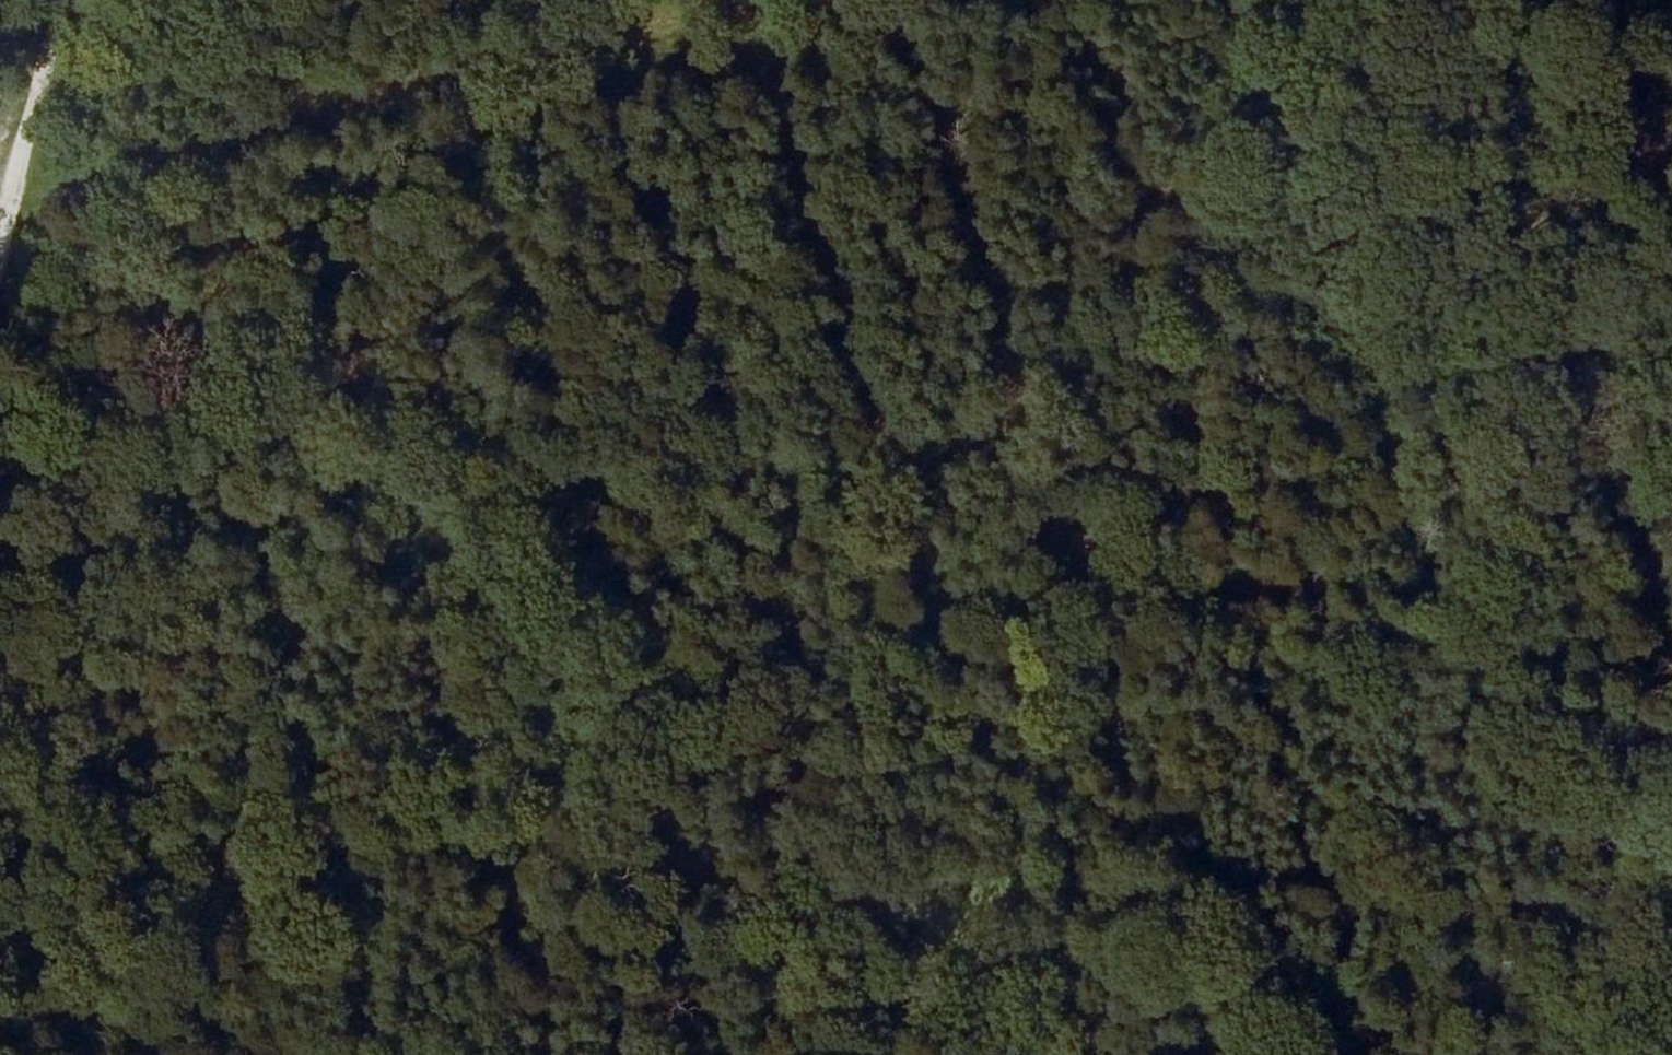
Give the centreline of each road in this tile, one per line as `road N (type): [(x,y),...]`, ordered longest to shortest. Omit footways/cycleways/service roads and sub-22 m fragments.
road 1 (track): [(0,251),(63,0)]

